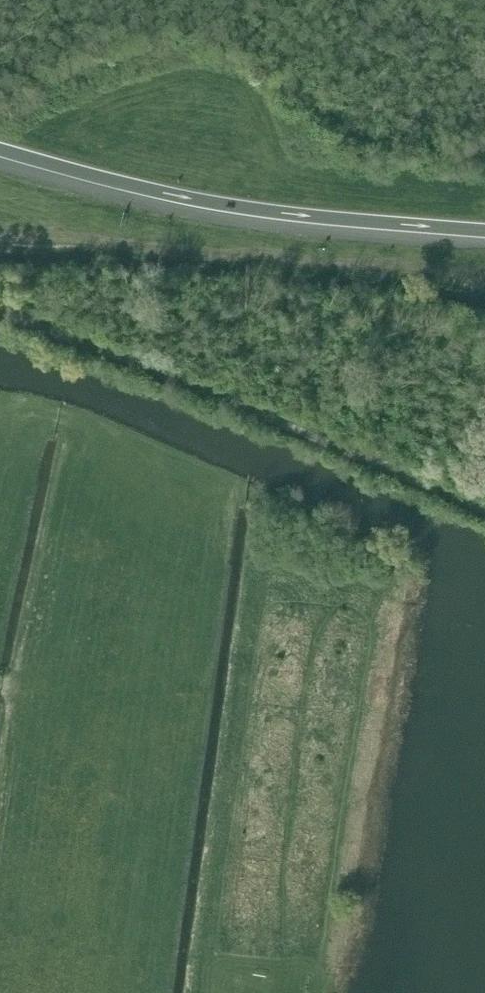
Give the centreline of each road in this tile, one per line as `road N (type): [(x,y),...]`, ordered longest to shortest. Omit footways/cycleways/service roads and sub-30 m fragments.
road 1 (motorway): [(0,149),(195,199),(484,230)]

